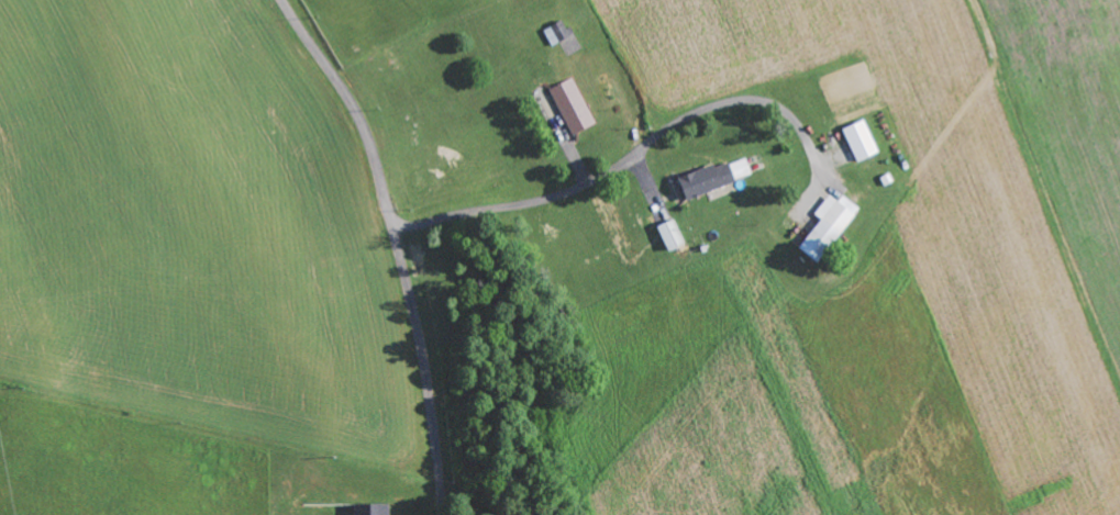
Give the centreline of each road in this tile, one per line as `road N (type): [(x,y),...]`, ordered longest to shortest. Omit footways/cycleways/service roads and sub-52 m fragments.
road 1 (residential): [(439,514),(424,361),(368,141),(283,0)]
road 2 (residential): [(393,227),(579,187),(677,123),(738,101),(783,109),(814,159)]

